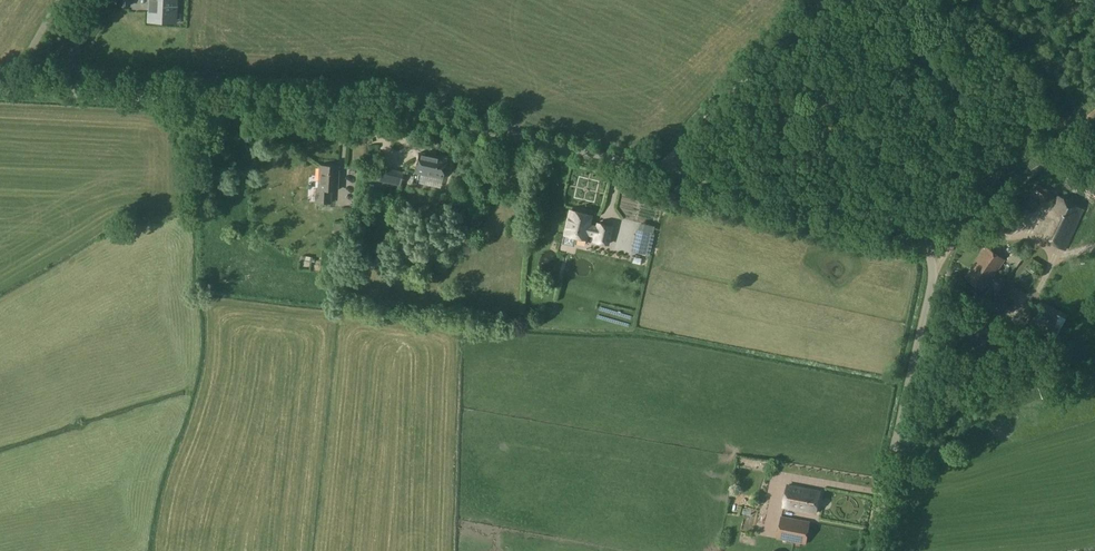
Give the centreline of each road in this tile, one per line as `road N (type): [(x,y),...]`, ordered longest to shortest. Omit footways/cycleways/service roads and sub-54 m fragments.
road 1 (unclassified): [(875,550),(933,286),(928,243),(912,227),(623,156),(400,112),(0,89)]
road 2 (track): [(934,271),(976,219),(1094,115)]

